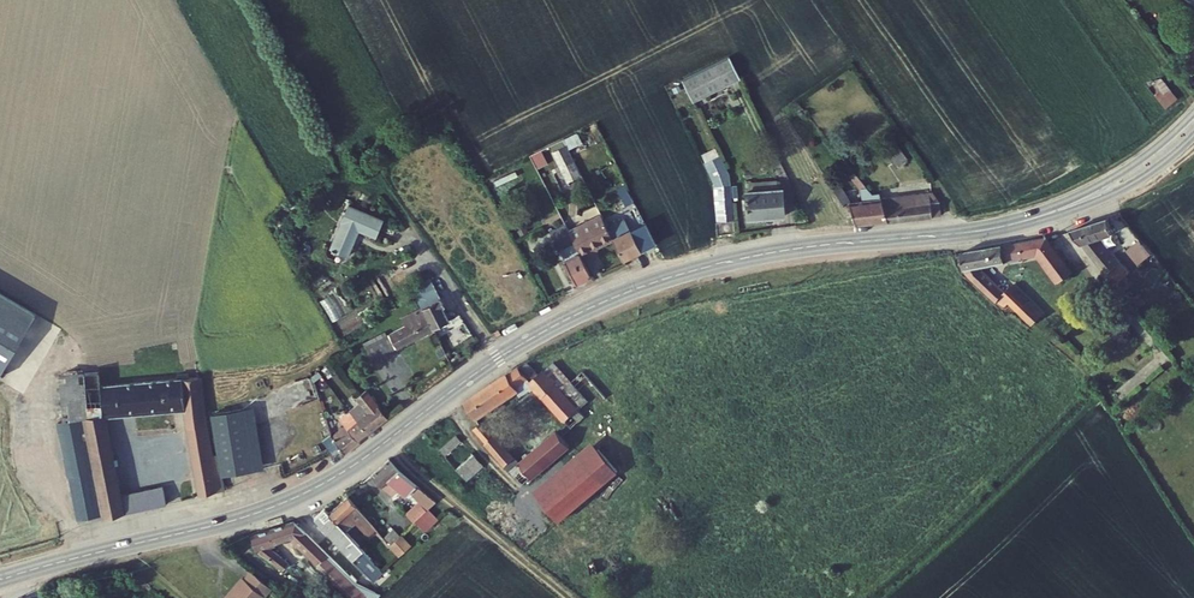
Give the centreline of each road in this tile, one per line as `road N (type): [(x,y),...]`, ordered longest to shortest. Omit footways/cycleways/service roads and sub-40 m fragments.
road 1 (tertiary): [(1044,215),(966,233),(772,253),(664,279),(531,339),(304,495),(240,519),(0,580)]
road 2 (tertiary): [(1193,112),(1133,165),(1044,215)]
road 3 (tertiary): [(1044,215),(1128,187),(1193,136)]

